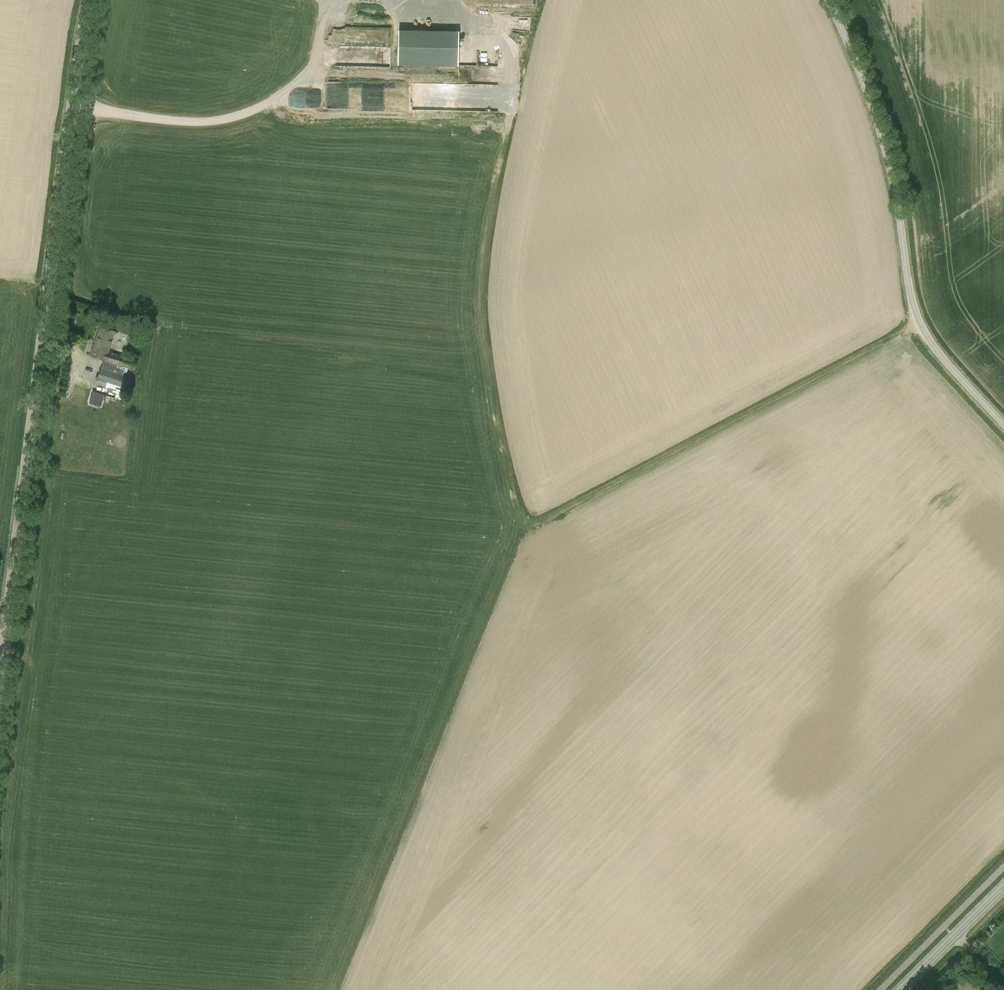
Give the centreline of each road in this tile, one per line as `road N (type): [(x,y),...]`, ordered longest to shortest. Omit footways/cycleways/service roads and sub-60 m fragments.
road 1 (tertiary): [(0,639),(87,0)]
road 2 (unclassified): [(1003,425),(920,327),(895,185),(827,0)]
road 3 (secondary): [(903,989),(1003,889)]

